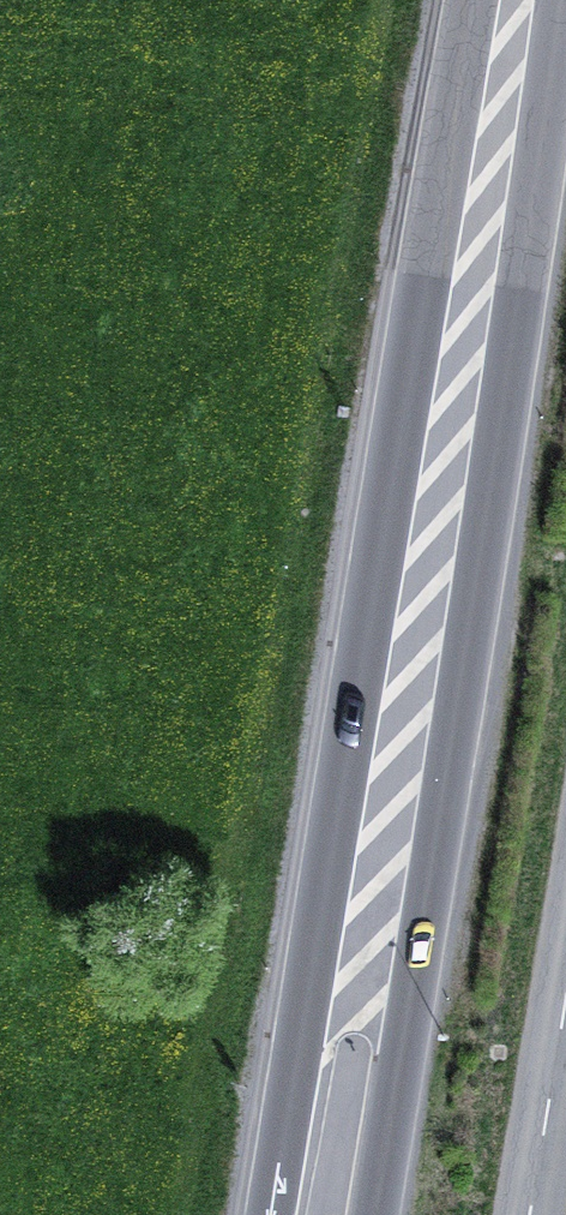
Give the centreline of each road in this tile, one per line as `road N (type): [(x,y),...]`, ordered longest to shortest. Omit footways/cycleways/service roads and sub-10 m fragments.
road 1 (trunk): [(476,290),(411,461),(379,581),(273,1214)]
road 2 (trunk): [(371,1214),(474,604),(486,461),(476,290)]
road 3 (trunk): [(518,0),(476,290)]
road 4 (tertiary): [(565,968),(525,1214)]

